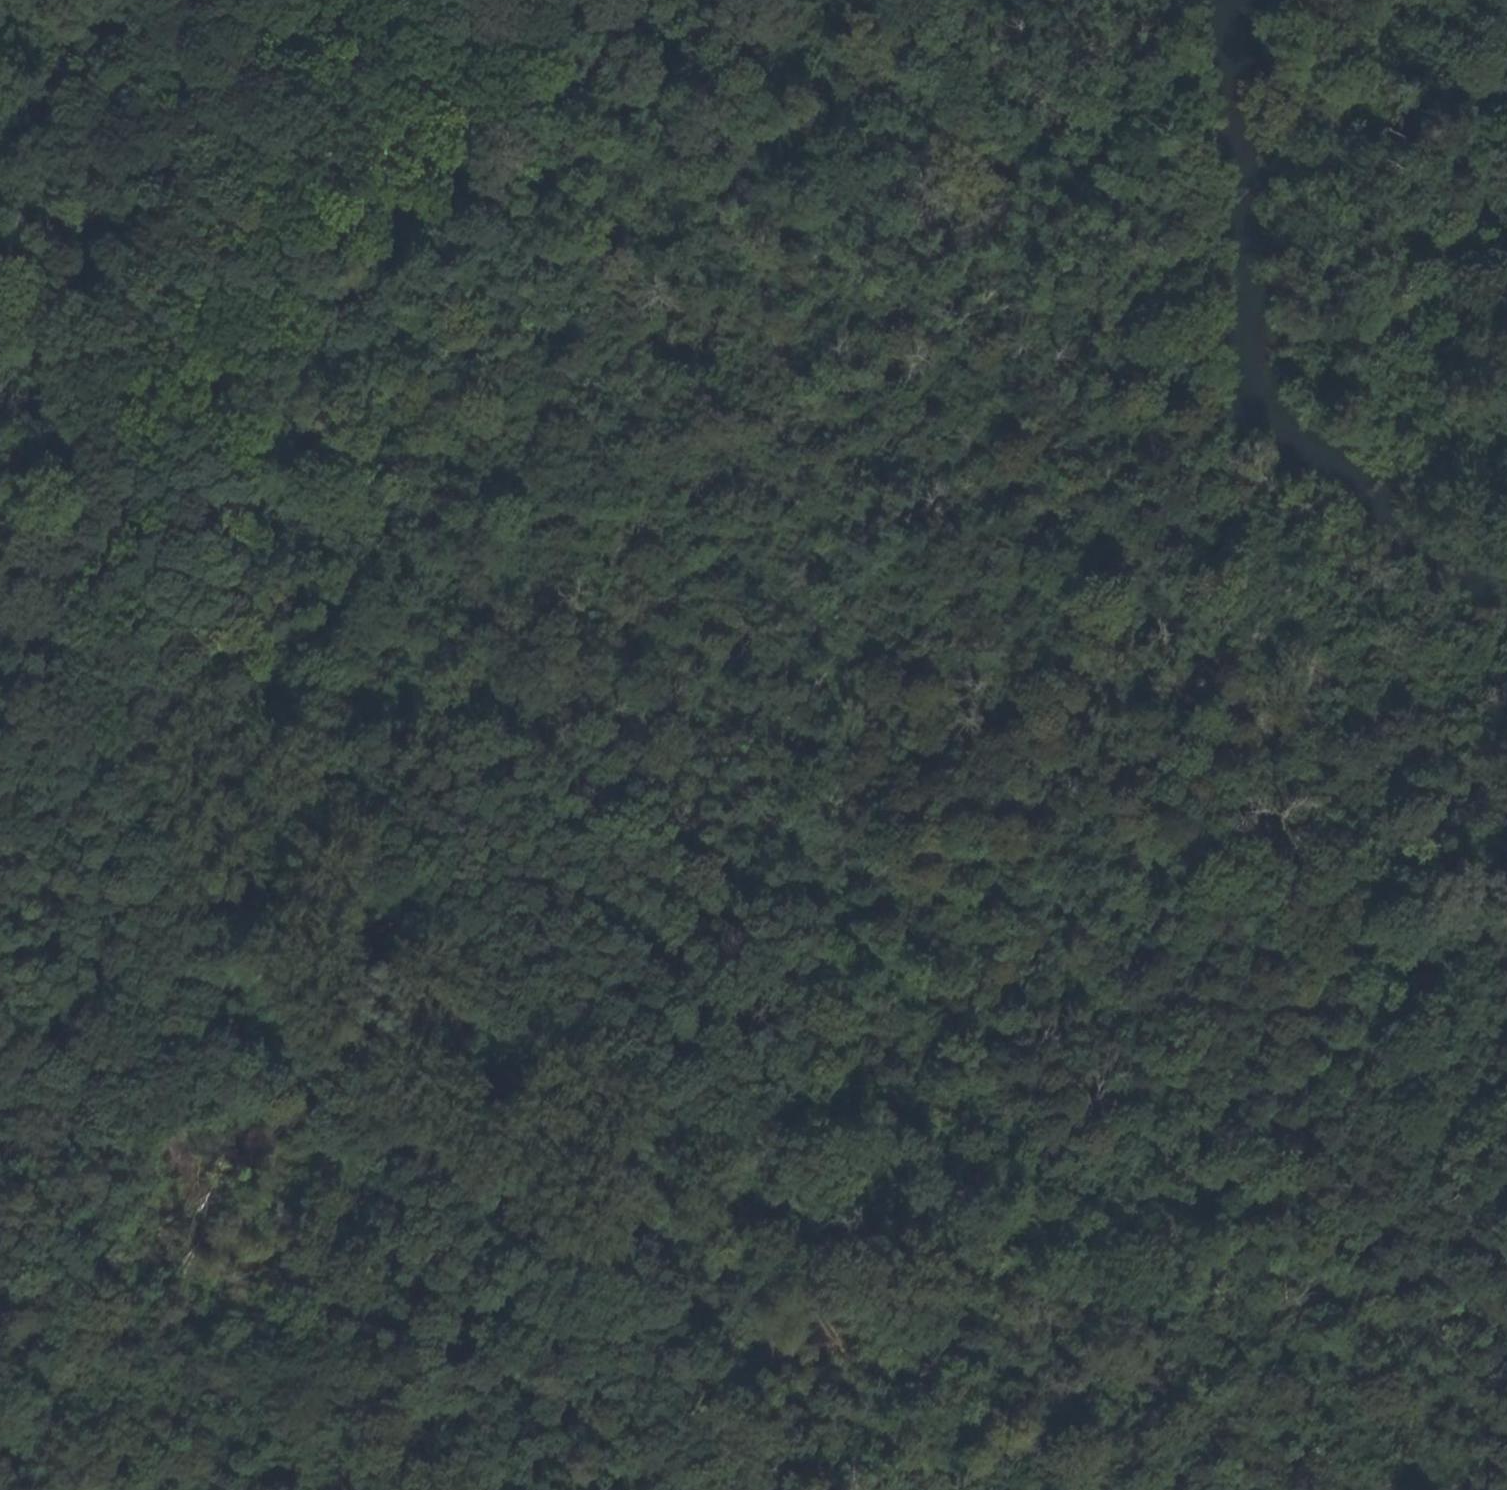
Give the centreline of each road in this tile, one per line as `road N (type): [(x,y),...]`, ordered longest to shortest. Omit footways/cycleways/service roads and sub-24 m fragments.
road 1 (track): [(117,0),(61,505),(61,618),(92,726),(288,1019),(344,1132),(423,1489)]

